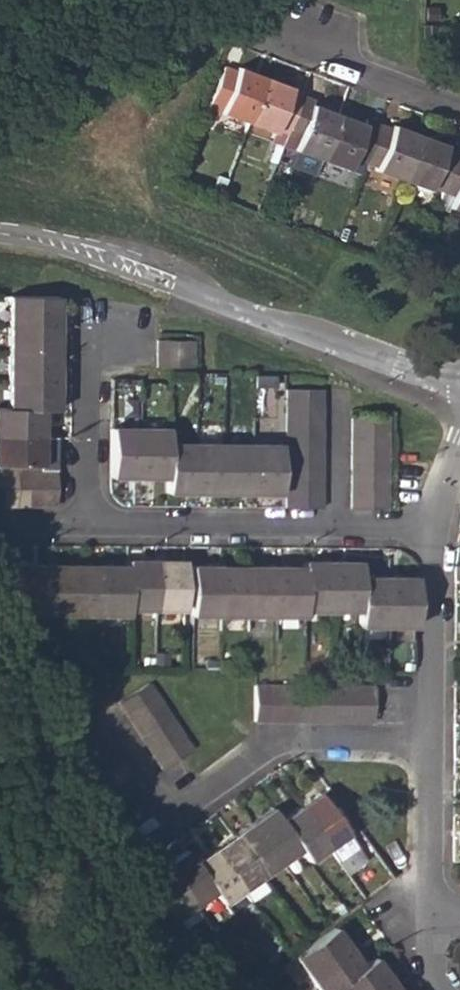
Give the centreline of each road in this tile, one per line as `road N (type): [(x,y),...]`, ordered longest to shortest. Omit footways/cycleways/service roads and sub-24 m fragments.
road 1 (residential): [(431,527),(84,525)]
road 2 (residential): [(431,743),(283,738),(170,817)]
road 3 (residential): [(431,527),(431,743)]
road 4 (residential): [(84,525),(87,365),(120,337)]
road 5 (residential): [(302,30),(354,66),(459,104)]
road 6 (residential): [(431,743),(430,911)]

